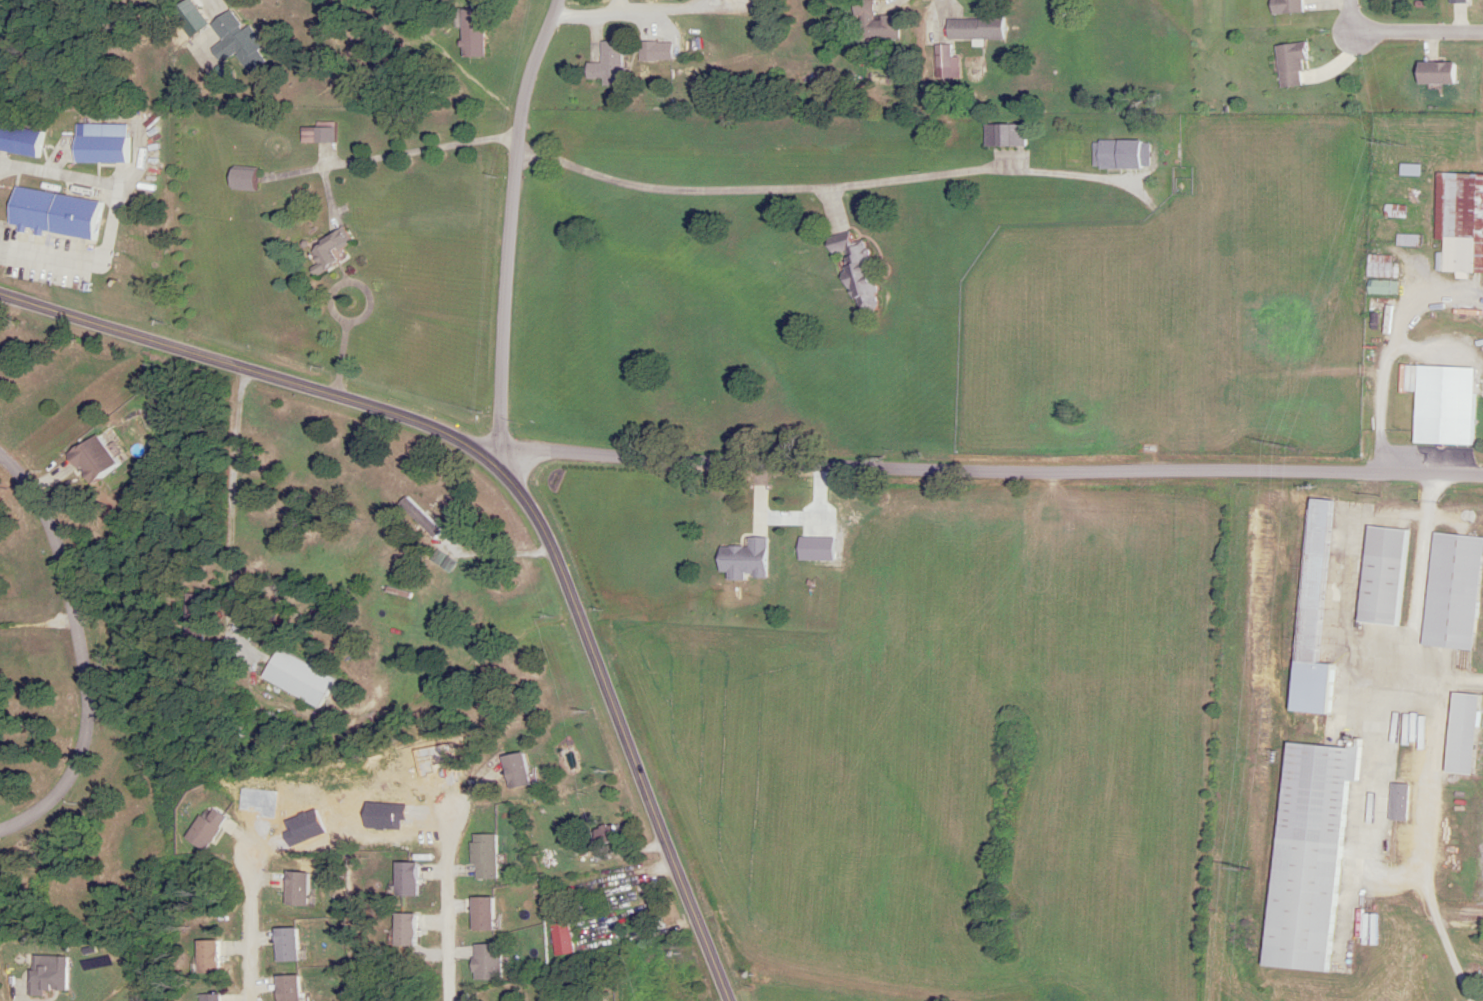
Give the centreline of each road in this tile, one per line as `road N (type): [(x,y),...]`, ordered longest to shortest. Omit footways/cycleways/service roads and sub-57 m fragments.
road 1 (secondary): [(732,1000),(543,522),(502,465),(432,426),(0,293)]
road 2 (residential): [(1482,474),(845,470),(551,455),(502,465)]
road 3 (residential): [(517,147),(614,181),(665,189),(817,192),(1009,169),(1109,181),(1150,204)]
road 4 (residential): [(502,465),(517,147),(536,62),(562,0)]
road 5 (residential): [(0,453),(29,485),(59,545),(85,687),(83,746),(49,804),(0,835)]
road 6 (residential): [(719,968),(755,966),(943,1000)]
road 7 (residential): [(325,168),(519,135)]
road 8 (residential): [(451,814),(452,1000)]
road 9 (residential): [(1414,294),(1386,370),(1380,473)]
road 10 (residential): [(1343,0),(1346,28),(1482,30)]
road 11 (residential): [(557,14),(708,9)]
road 12 (residential): [(251,868),(251,1000)]
road 13 (residential): [(363,319),(348,324),(334,316),(333,295),(361,286),(373,301),(363,319)]

